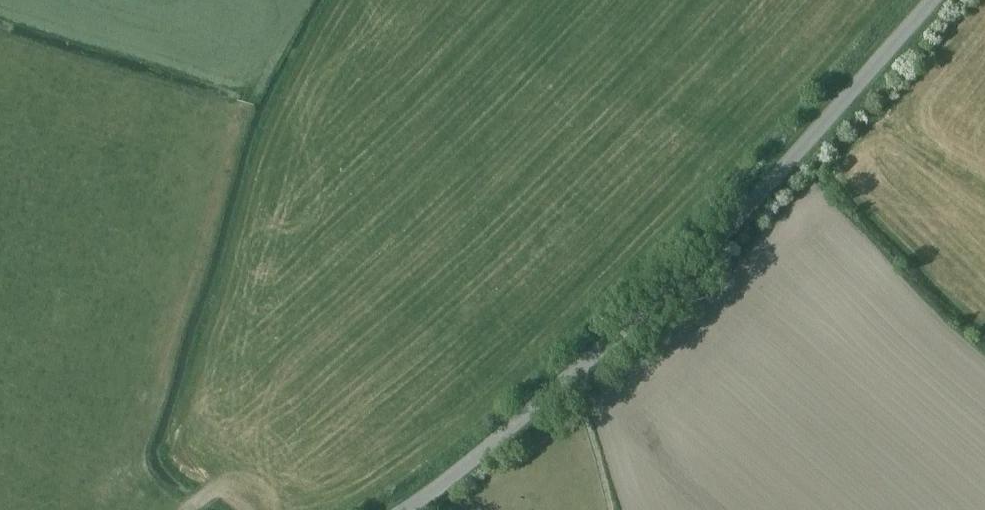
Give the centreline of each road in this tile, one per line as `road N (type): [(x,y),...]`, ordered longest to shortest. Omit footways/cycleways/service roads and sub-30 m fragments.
road 1 (unclassified): [(404,509),(554,389),(702,254),(932,0)]

